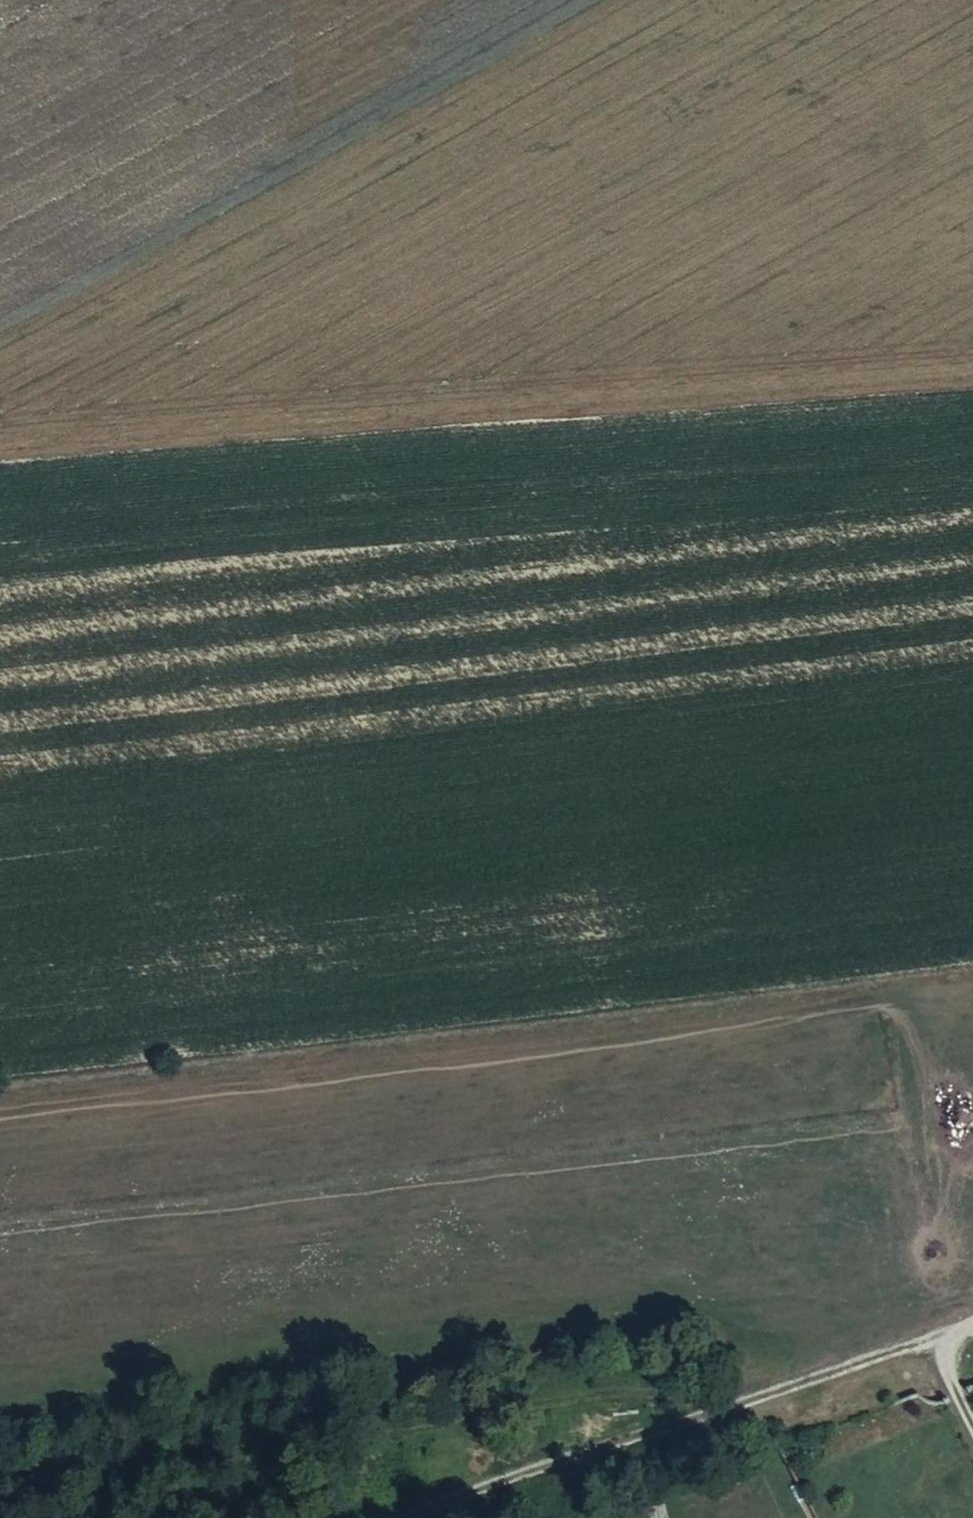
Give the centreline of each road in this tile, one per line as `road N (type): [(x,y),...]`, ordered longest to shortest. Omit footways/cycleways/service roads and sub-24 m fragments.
road 1 (track): [(972,1332),(448,1517)]
road 2 (track): [(0,1467),(173,1440),(330,1456),(395,1493),(416,1517)]

